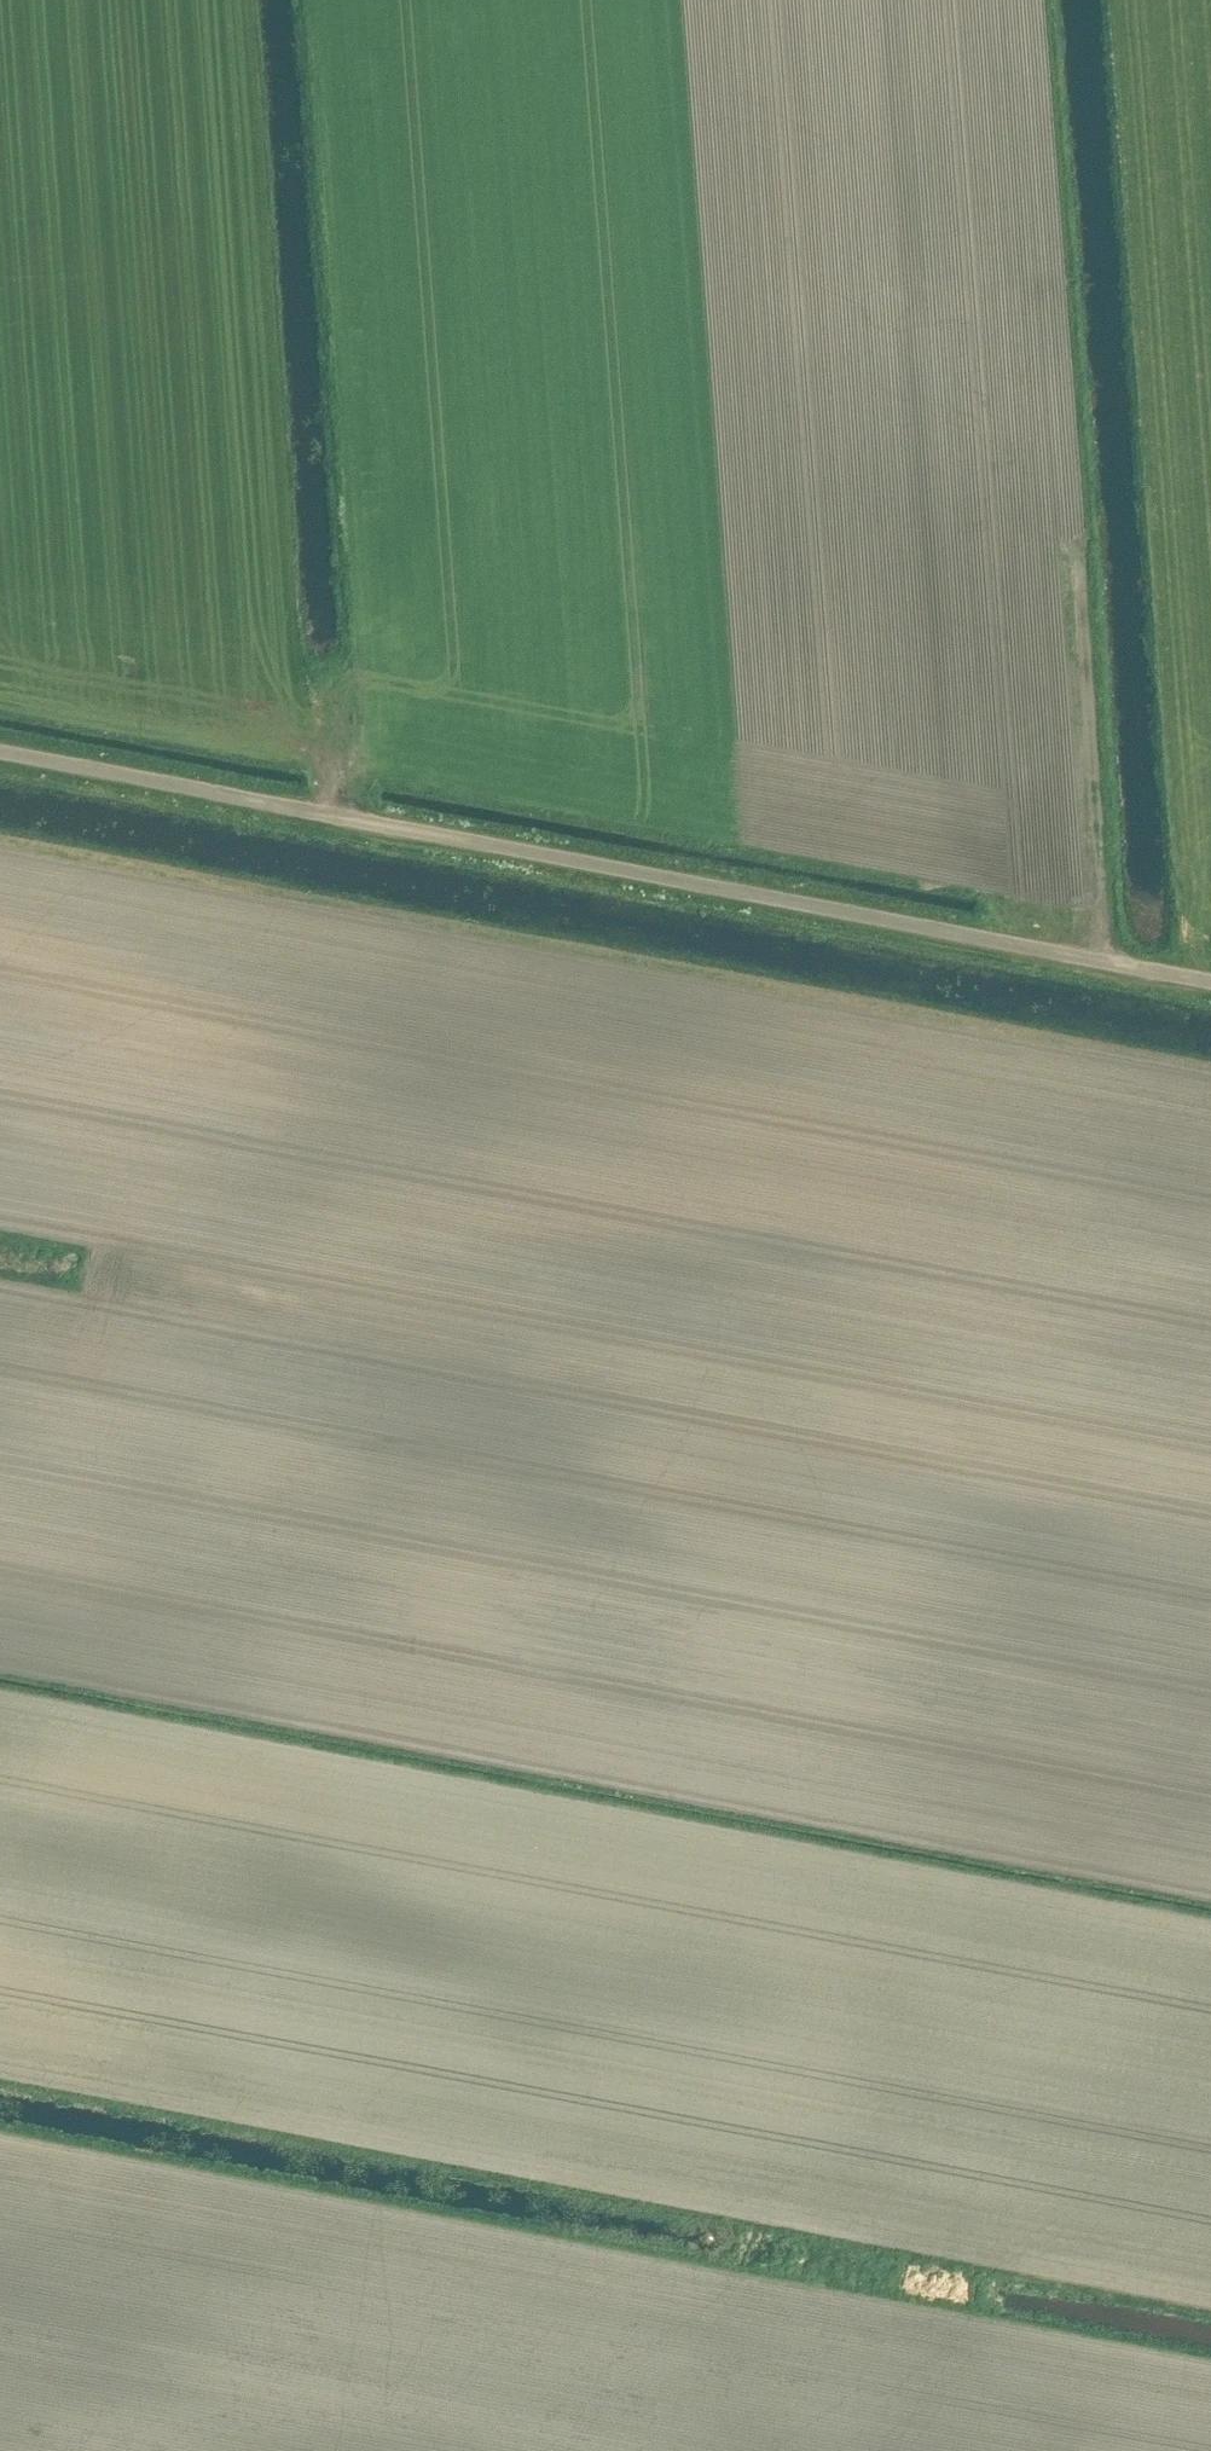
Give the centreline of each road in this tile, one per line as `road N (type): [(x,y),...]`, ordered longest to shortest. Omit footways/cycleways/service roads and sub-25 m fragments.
road 1 (unclassified): [(1210,983),(0,752)]

